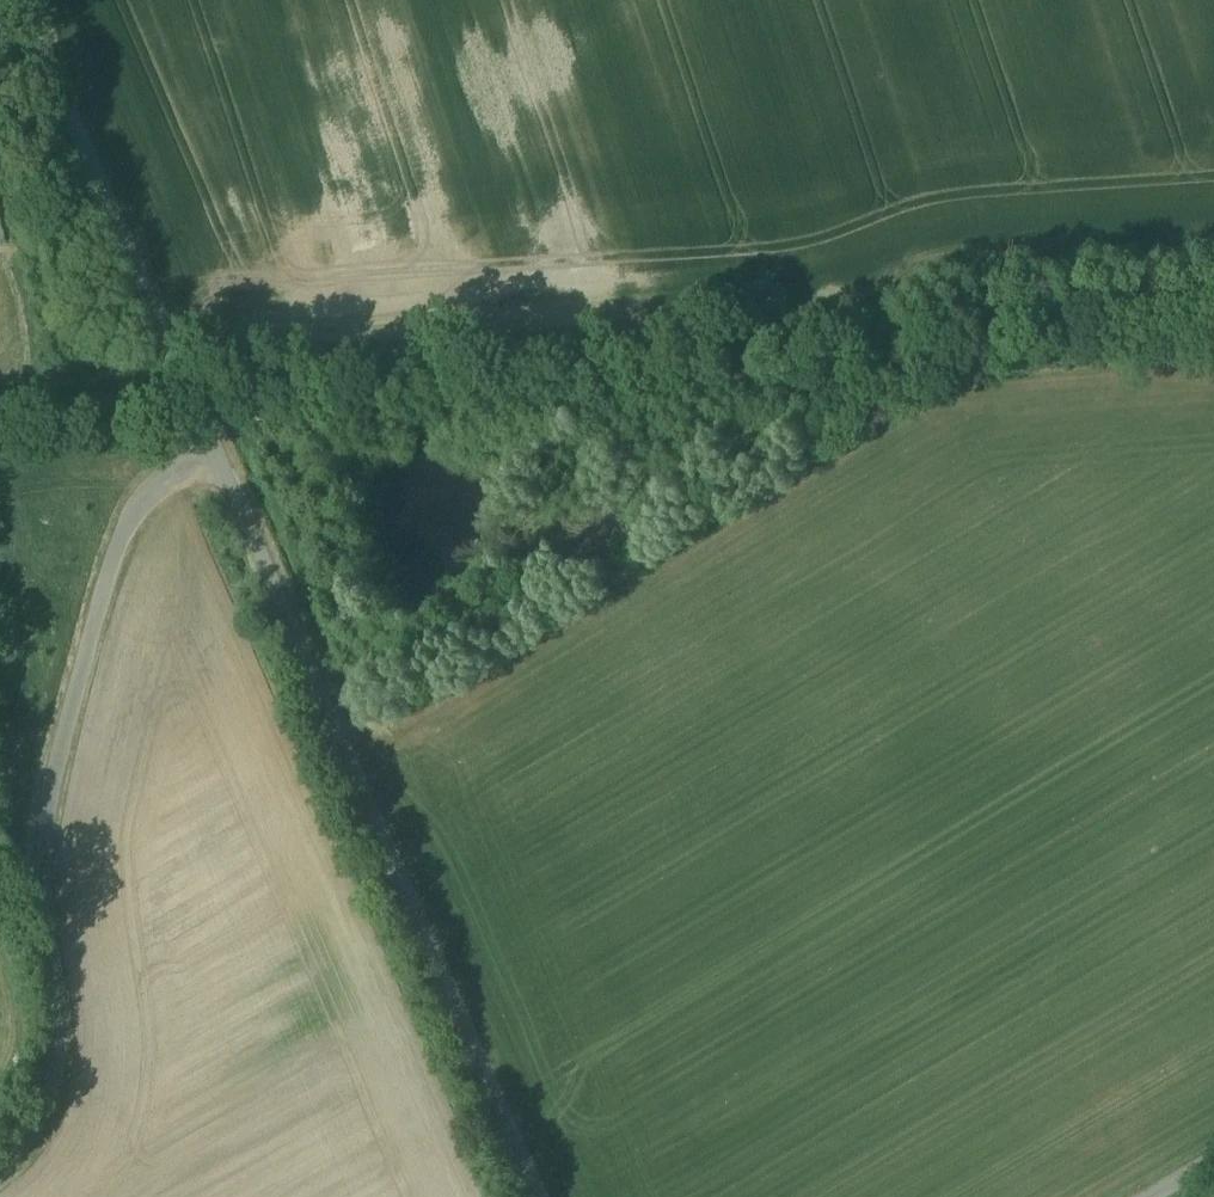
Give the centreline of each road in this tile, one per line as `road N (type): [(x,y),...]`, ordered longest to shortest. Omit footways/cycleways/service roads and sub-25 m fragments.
road 1 (unclassified): [(23,0),(250,510),(536,1196)]
road 2 (track): [(859,297),(826,320),(331,363),(197,385)]

